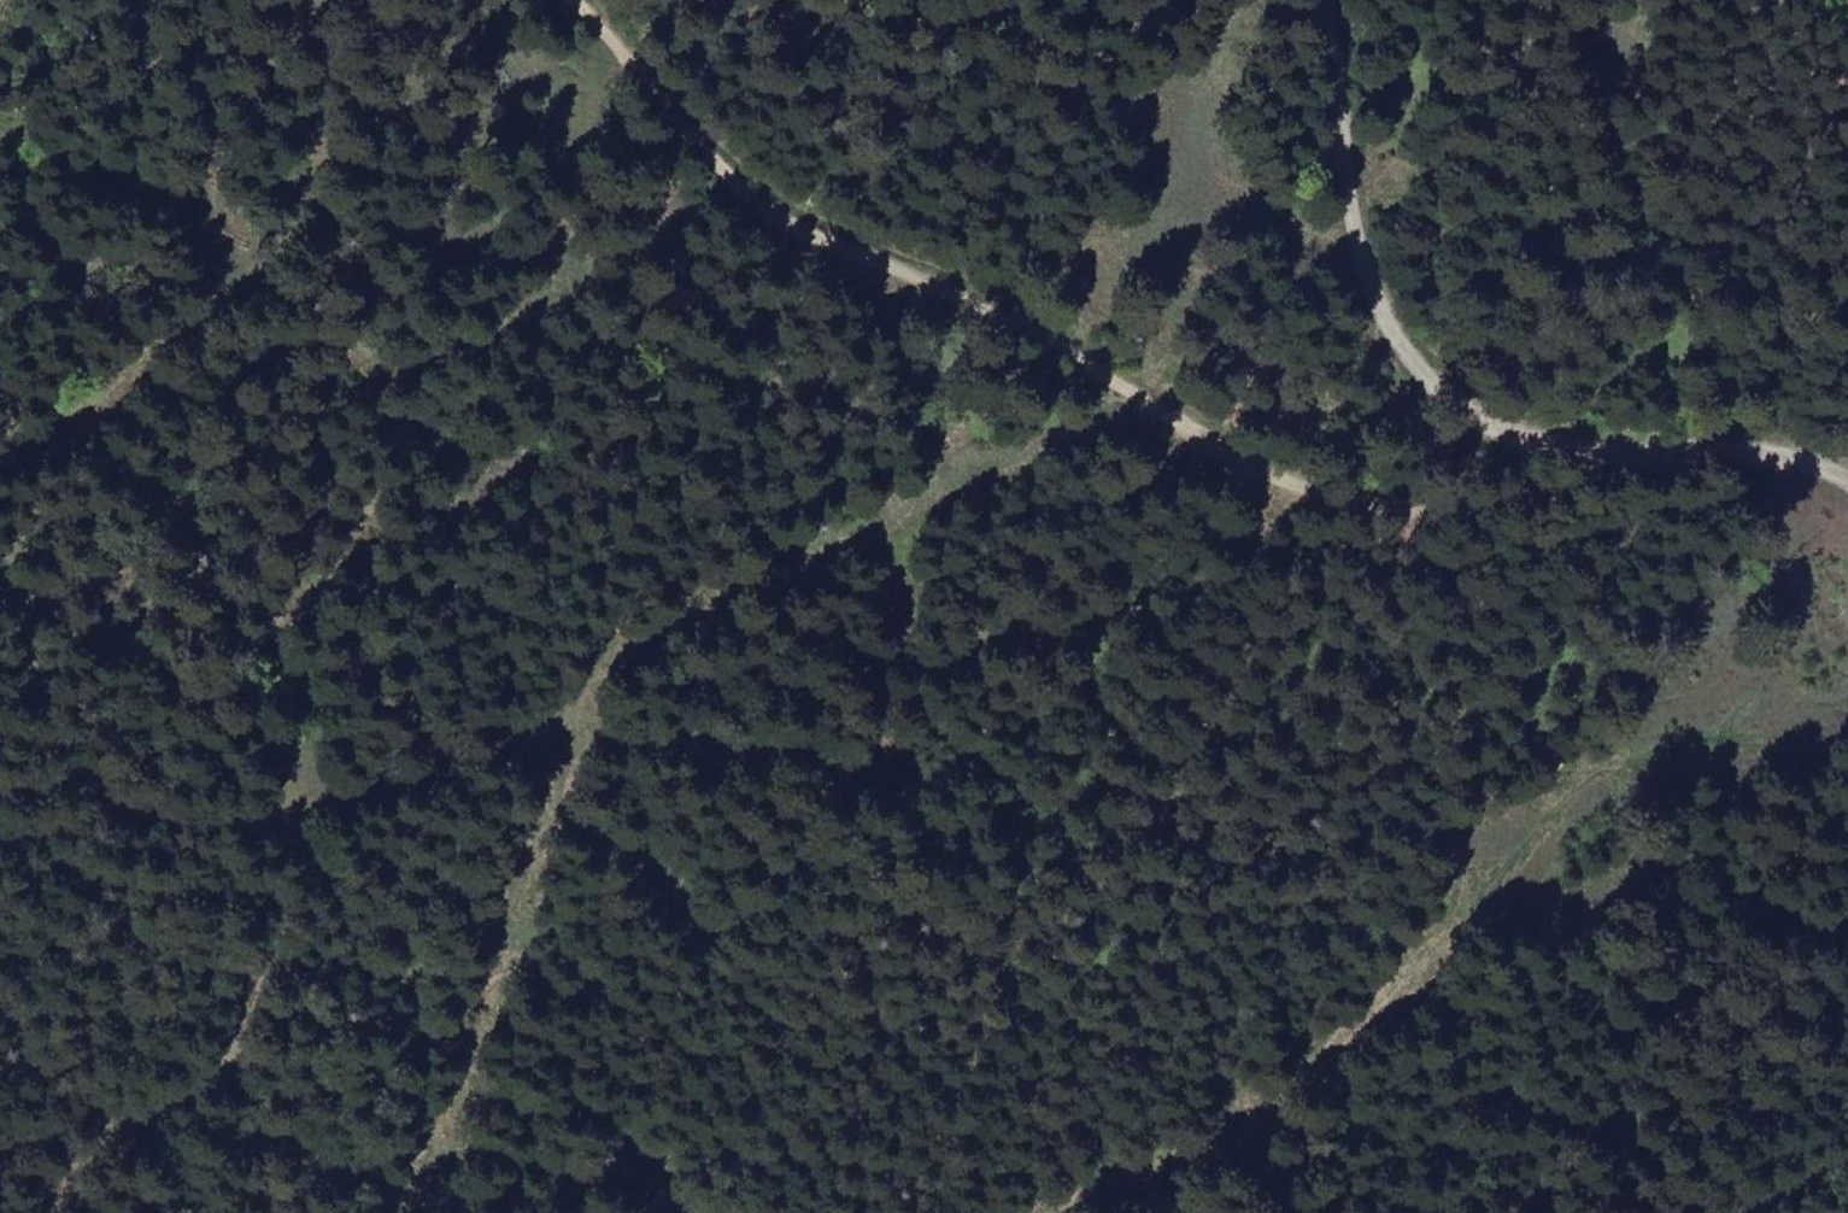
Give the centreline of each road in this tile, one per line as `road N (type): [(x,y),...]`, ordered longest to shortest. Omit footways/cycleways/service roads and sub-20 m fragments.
road 1 (track): [(581,0),(815,205),(1300,487),(1395,513),(1454,513),(1506,501),(1572,444)]
road 2 (track): [(1847,481),(1778,456),(1572,444),(1491,429),(1444,396),(1416,366),(1366,271),(1329,0)]

